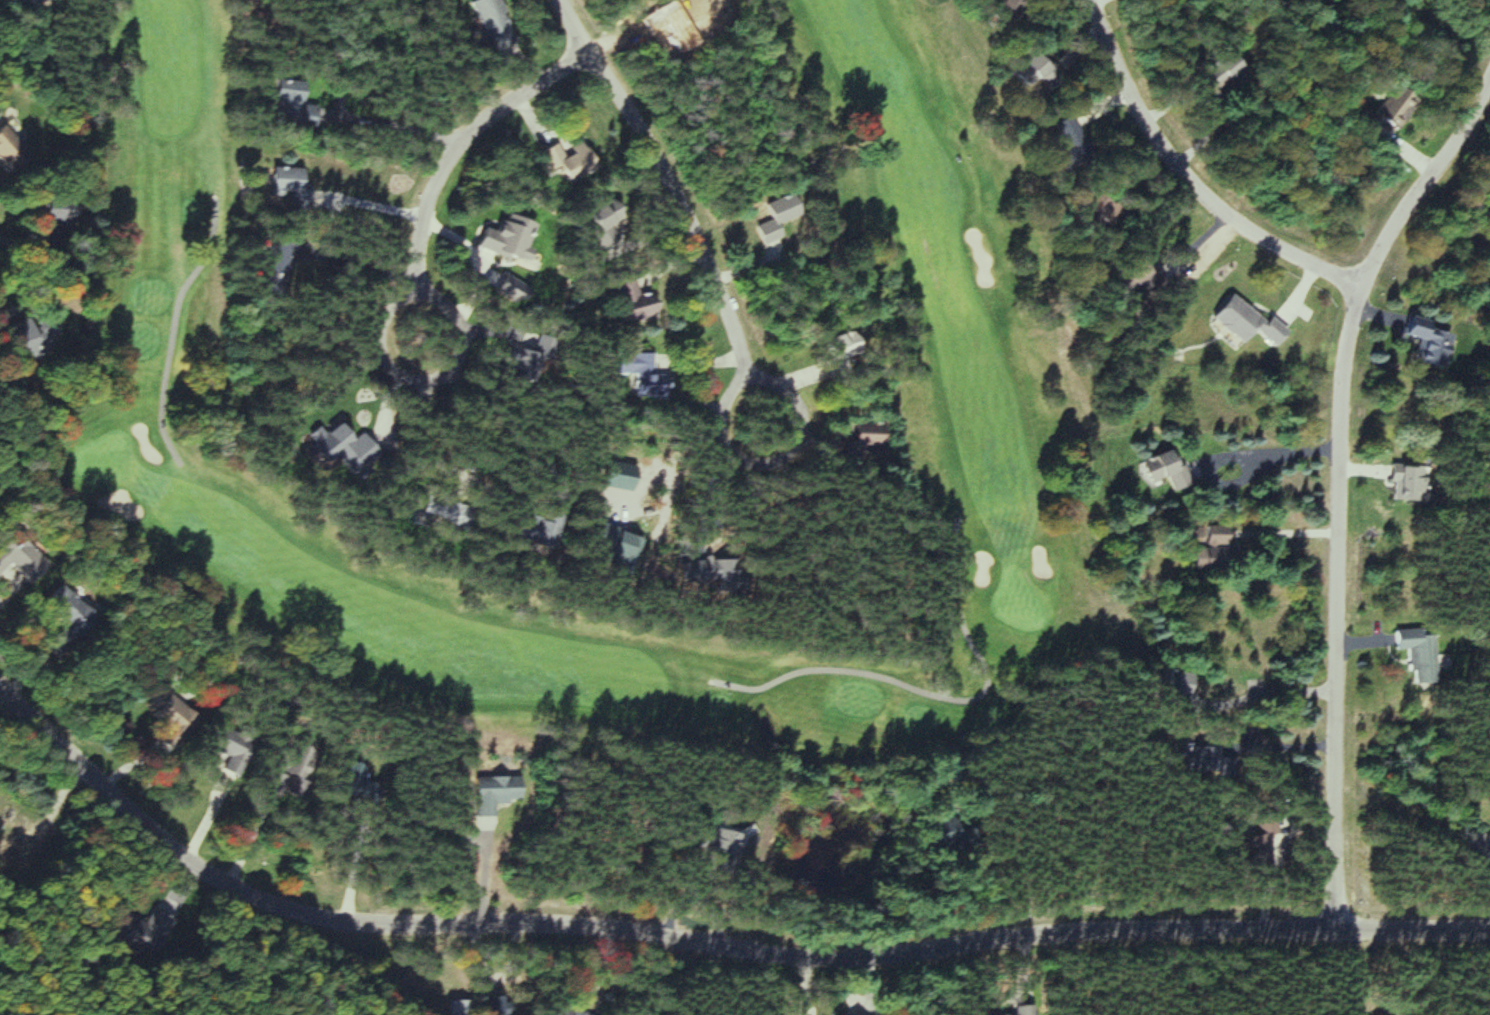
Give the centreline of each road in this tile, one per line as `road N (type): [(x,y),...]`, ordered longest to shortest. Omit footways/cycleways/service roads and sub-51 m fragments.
road 1 (residential): [(1489,933),(1074,931),(861,956),(733,947),(670,931),(327,920),(273,905),(182,855),(0,690)]
road 2 (residential): [(1331,930),(1339,416),(1355,290),(1444,157),(1489,70)]
road 3 (residential): [(588,55),(662,167),(702,252),(740,370),(721,408),(722,445),(733,460),(774,463),(788,453),(798,417),(775,386),(740,370)]
road 4 (residential): [(588,55),(489,111),(450,148),(428,206),(422,287),(389,312),(385,330),(394,370),(430,382),(450,370),(465,331),(445,297),(422,287)]
road 5 (residential): [(1355,290),(1217,209),(1166,156),(1131,102),(1092,0)]

